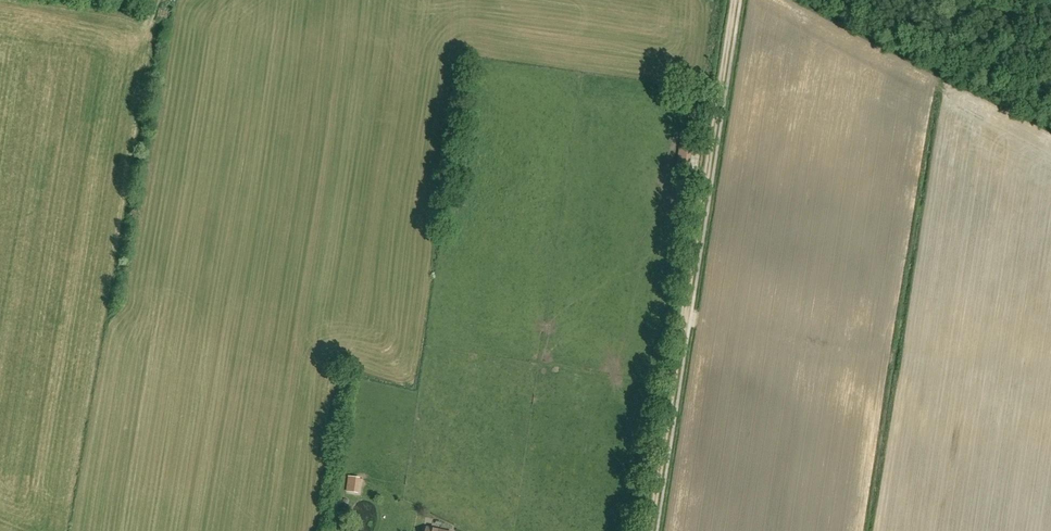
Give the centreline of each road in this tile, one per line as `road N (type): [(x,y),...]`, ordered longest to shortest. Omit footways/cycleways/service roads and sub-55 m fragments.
road 1 (track): [(735,0),(651,530)]

